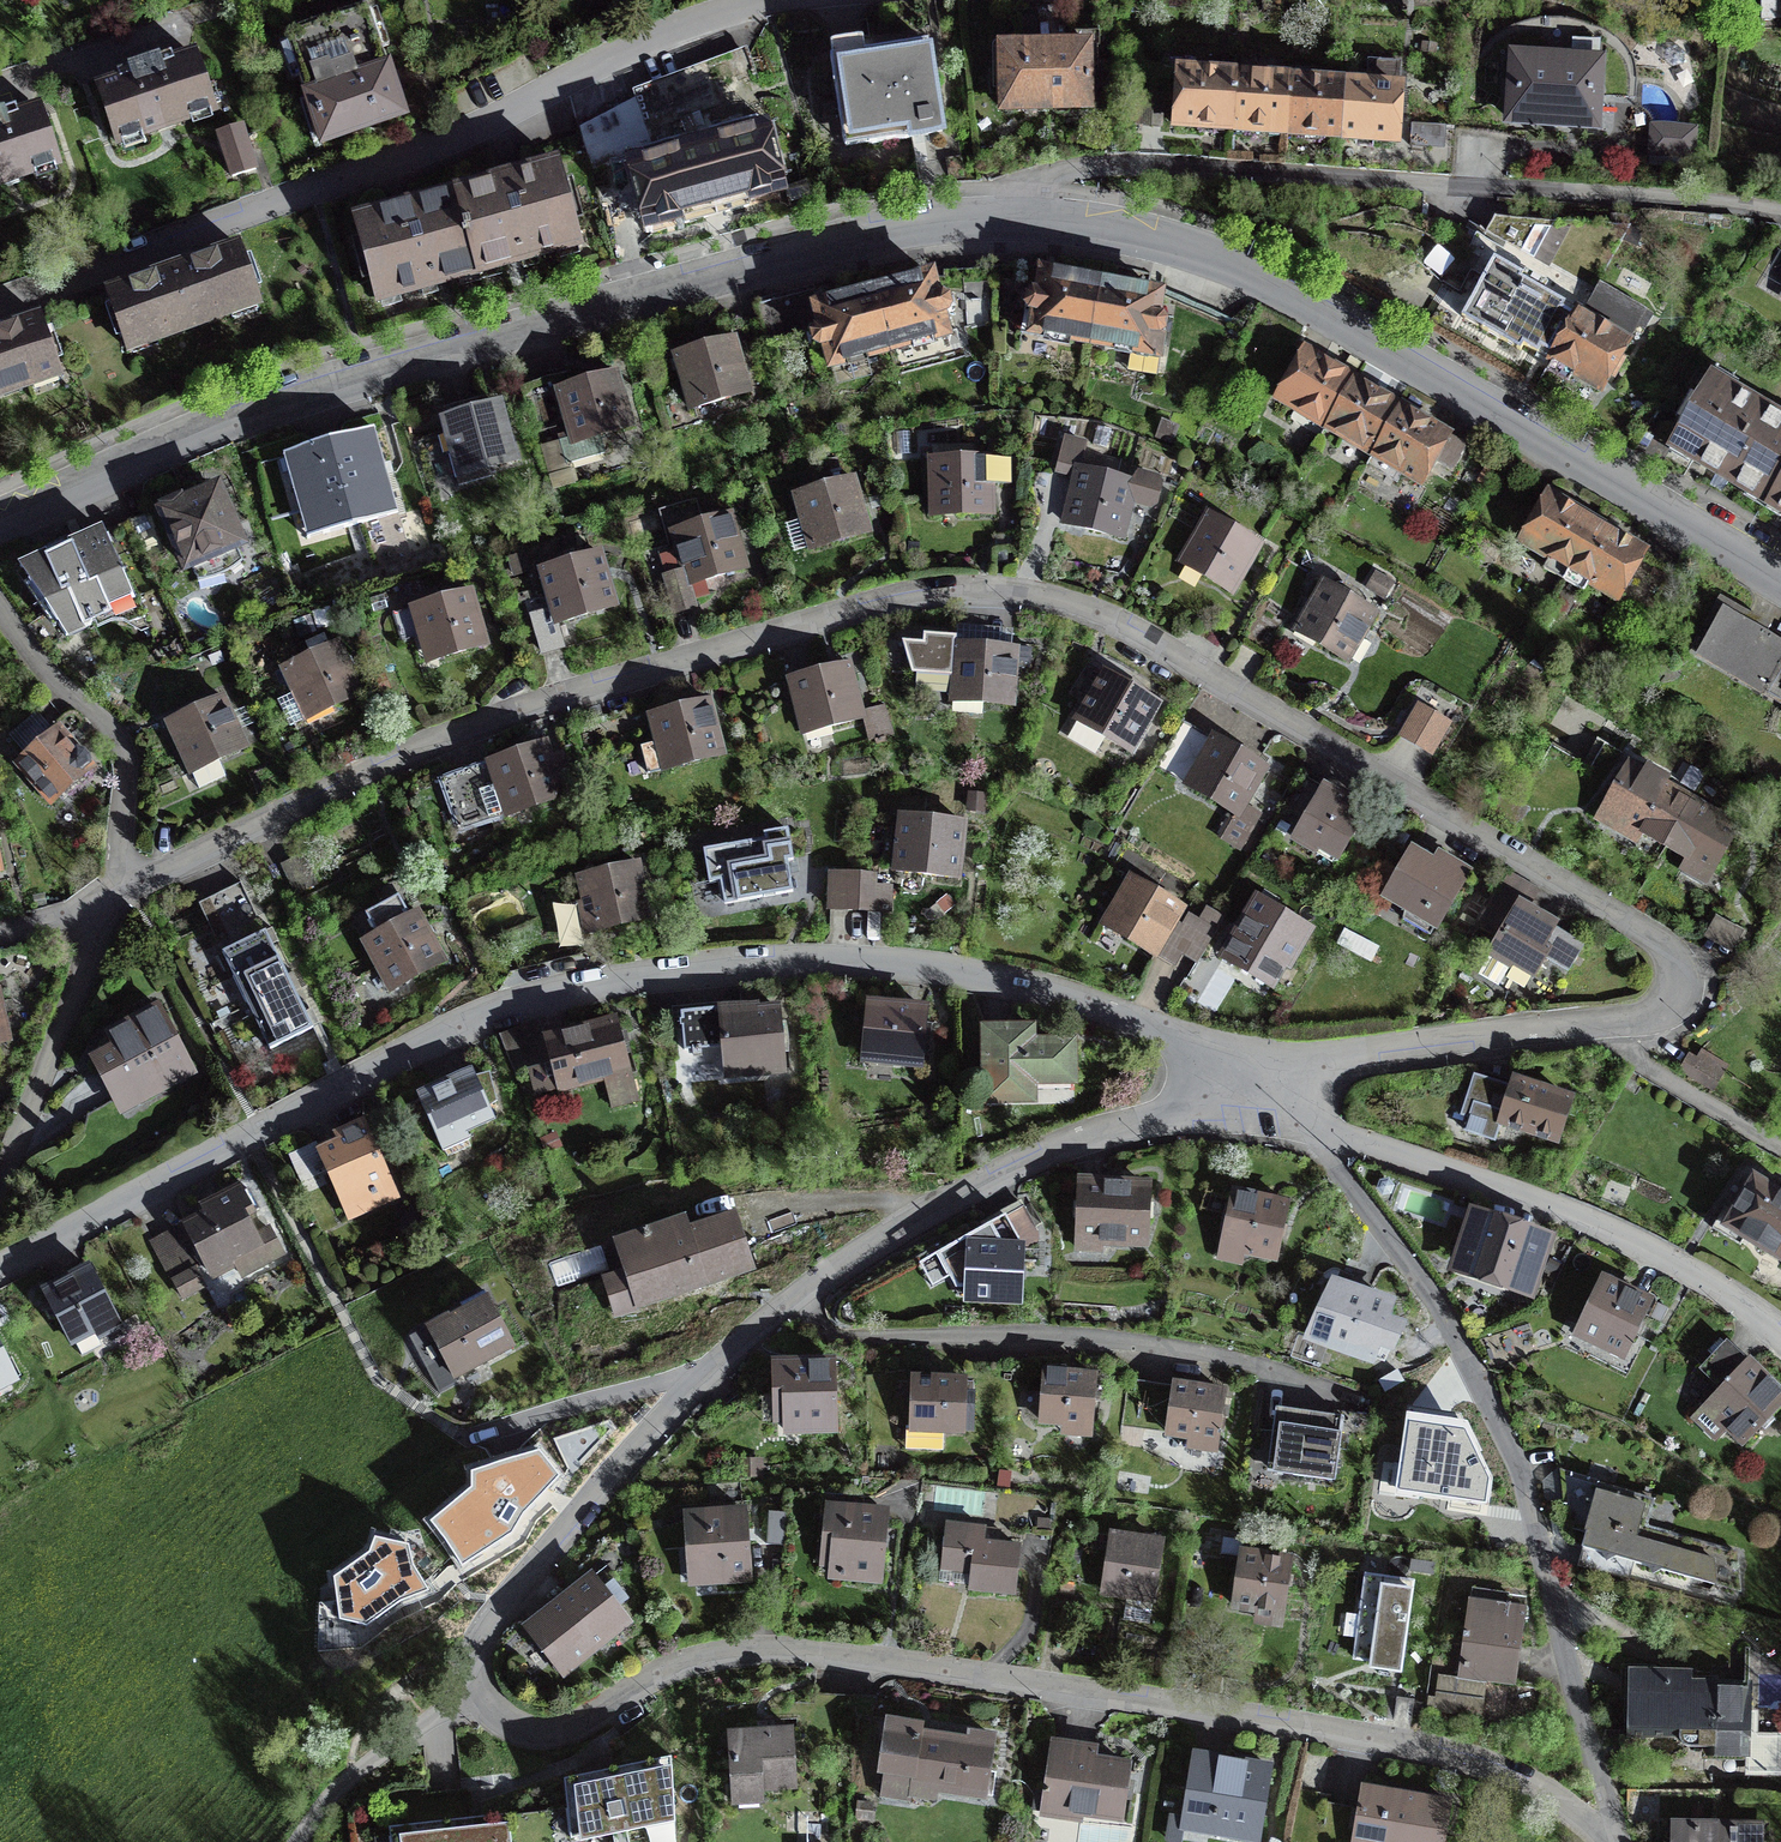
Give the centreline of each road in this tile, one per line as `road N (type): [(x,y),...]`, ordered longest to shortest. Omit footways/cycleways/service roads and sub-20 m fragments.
road 1 (residential): [(1239,1081),(1023,1164),(847,1264),(703,1374),(481,1635),(473,1660),(478,1701),(507,1725),(551,1735),(715,1654),(846,1654),(1435,1748),(1533,1783),(1610,1841)]
road 2 (residential): [(111,898),(493,722),(857,612),(935,594),(1014,592),(1093,612),(1157,646),(1651,936),(1679,973),(1670,1008),(1652,1017),(1324,1056),(1239,1081)]
road 3 (residential): [(0,1269),(466,1023),(549,994),(726,965),(817,958),(920,966),(1021,987),(1150,1024),(1239,1081)]
road 4 (residential): [(0,520),(199,434),(389,369),(872,233),(992,222)]
road 5 (residential): [(992,222),(1108,229),(1235,267),(1310,303),(1780,584)]
road 6 (residential): [(1239,1081),(1337,1163),(1450,1329),(1515,1458),(1614,1841)]
road 7 (residential): [(0,303),(479,127),(630,46),(764,0)]
road 8 (residential): [(992,222),(1041,178),(1154,164),(1710,198),(1780,214)]
road 9 (residential): [(1239,1081),(1351,1137),(1588,1221),(1677,1264),(1780,1333)]
road 10 (residential): [(0,606),(50,677),(123,741),(129,764),(111,898)]
road 11 (residential): [(0,1186),(111,898)]

